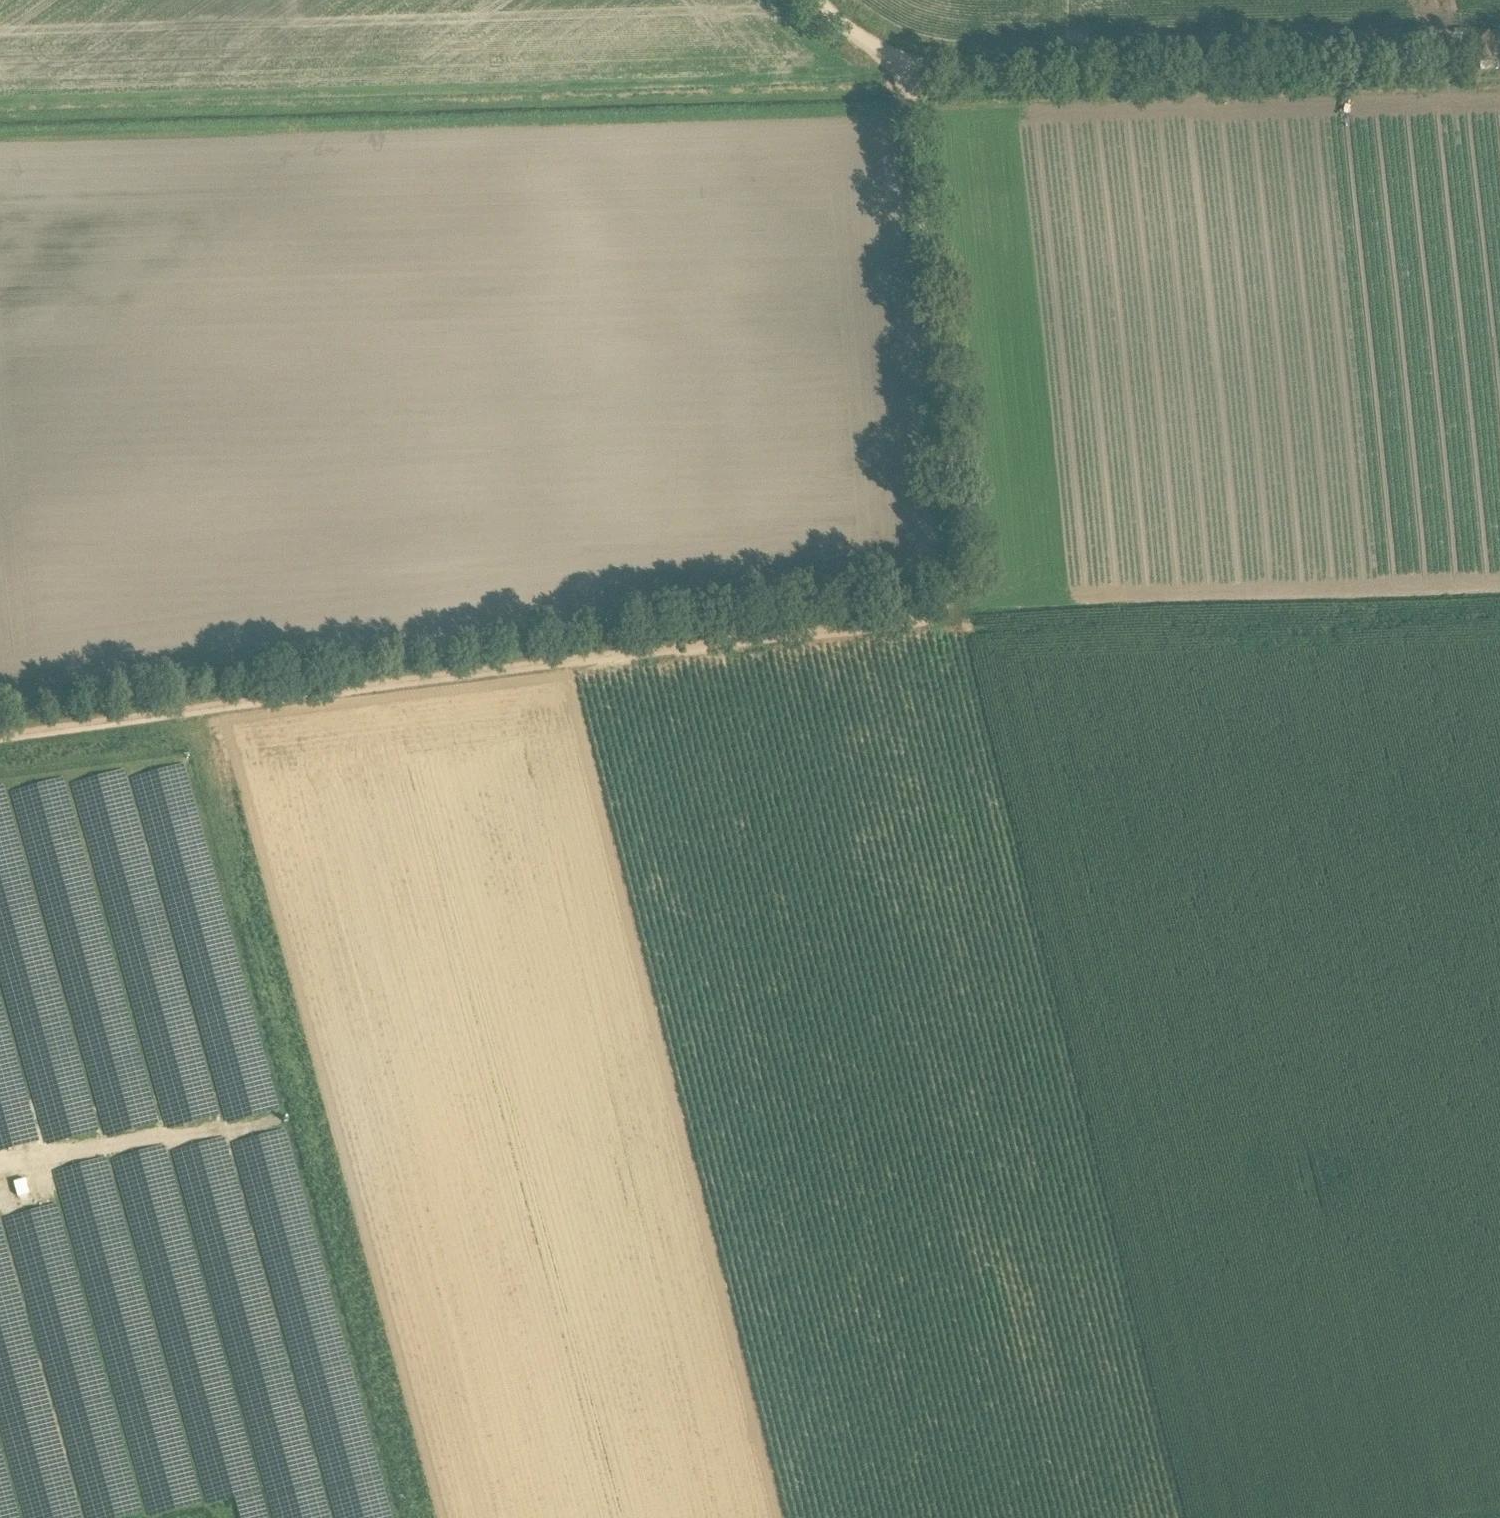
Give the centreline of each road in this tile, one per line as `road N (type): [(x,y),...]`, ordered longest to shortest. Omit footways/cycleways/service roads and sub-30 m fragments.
road 1 (track): [(0,727),(892,620),(961,605),(963,559),(905,57)]
road 2 (unclassified): [(1499,55),(1006,69),(905,57),(868,39),(830,0)]

